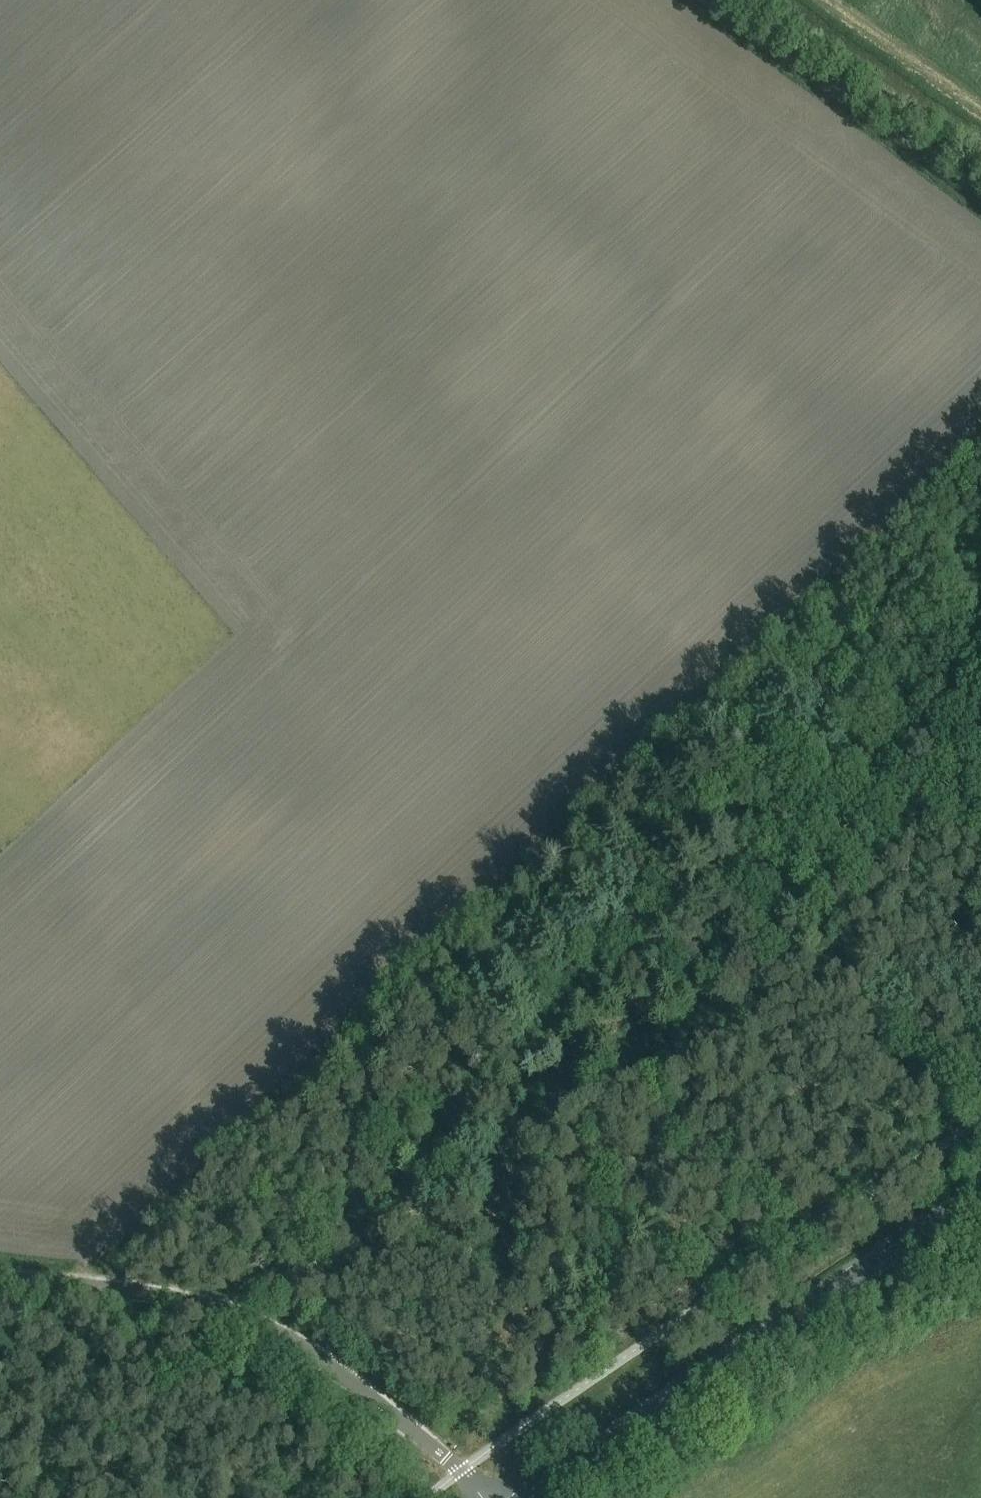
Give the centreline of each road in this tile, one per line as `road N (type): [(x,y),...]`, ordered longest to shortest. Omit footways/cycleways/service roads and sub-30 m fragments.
road 1 (unclassified): [(482,1497),(338,1372),(252,1322),(175,1299),(0,1276)]
road 2 (secondary): [(530,1497),(980,1194)]

